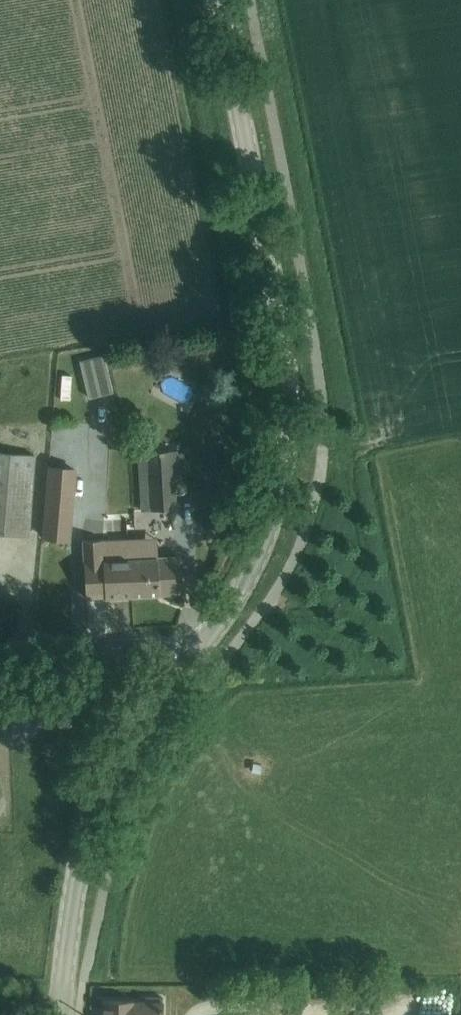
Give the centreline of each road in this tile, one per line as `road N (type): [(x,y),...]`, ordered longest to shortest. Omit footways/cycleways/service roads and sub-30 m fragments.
road 1 (tertiary): [(192,659),(235,601),(267,532),(289,414),(282,331),(218,0)]
road 2 (tertiary): [(55,1014),(82,861),(119,767),(152,707),(192,659)]
road 3 (unclassified): [(0,653),(84,649),(192,659)]

